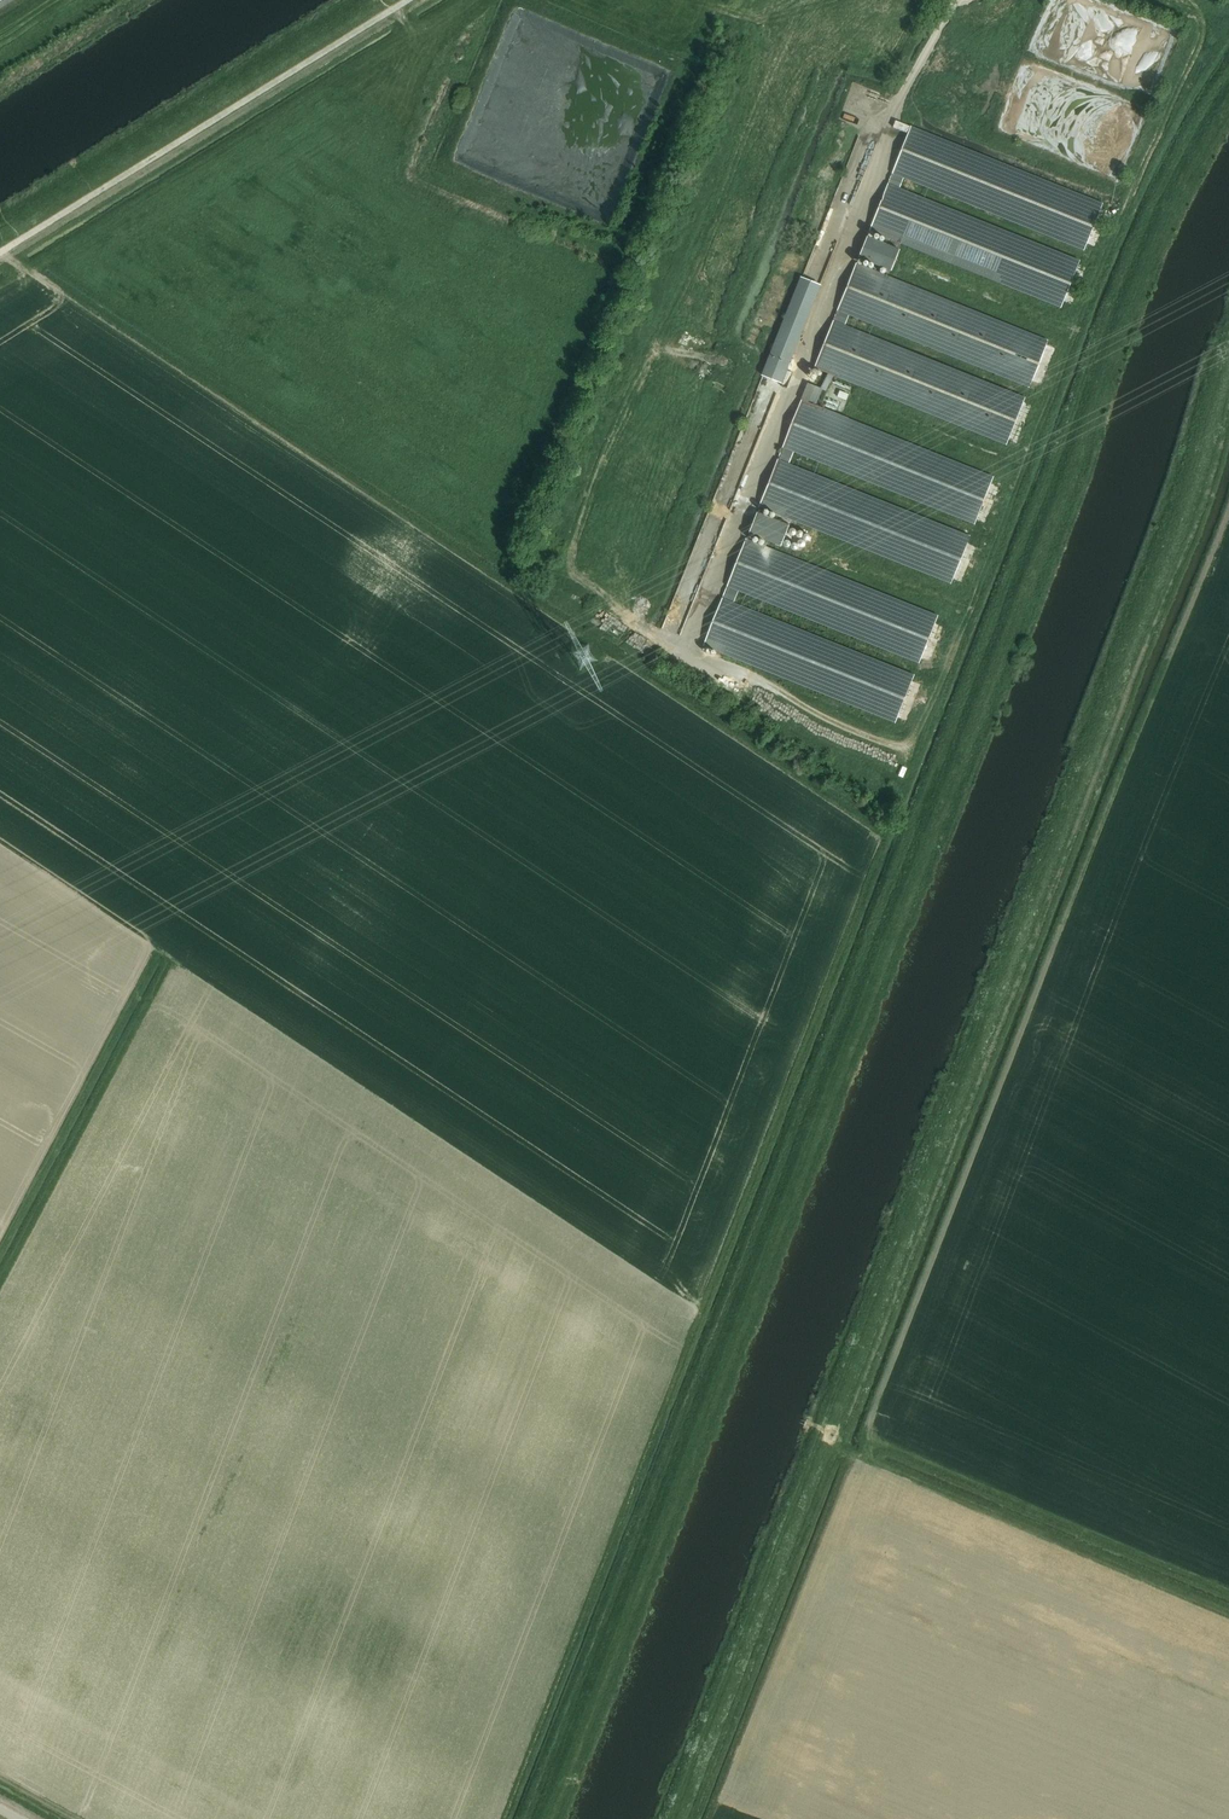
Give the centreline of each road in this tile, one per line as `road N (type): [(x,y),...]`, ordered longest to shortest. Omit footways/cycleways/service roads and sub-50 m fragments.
road 1 (unclassified): [(0,253),(406,0)]
road 2 (unclassified): [(892,114),(957,0)]

